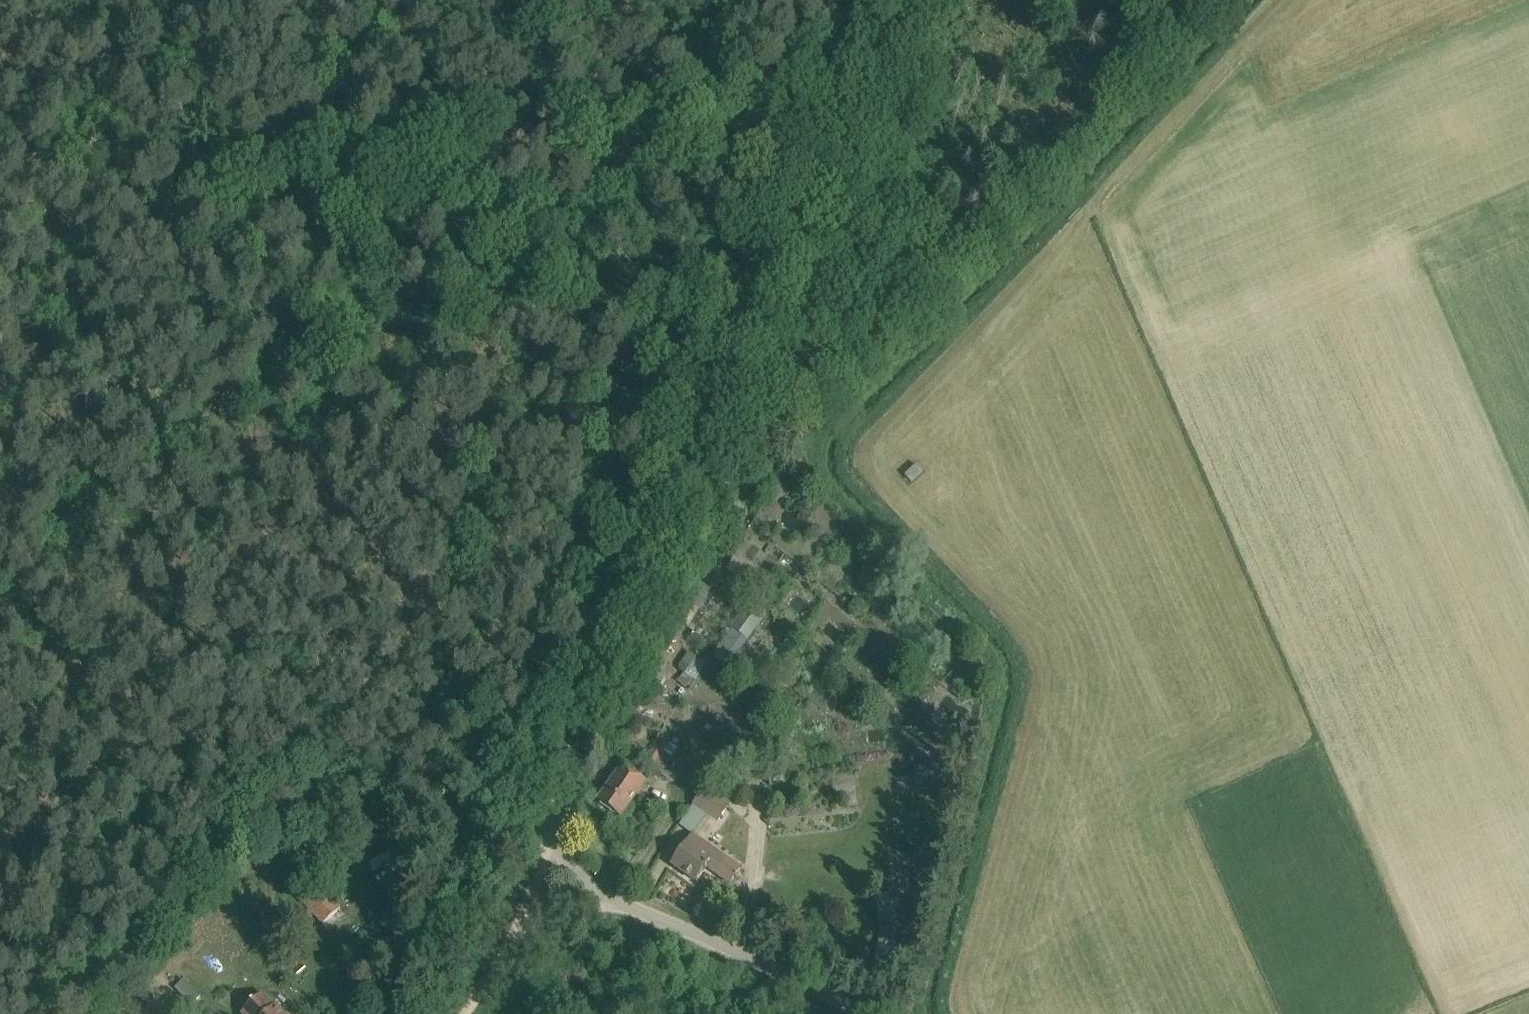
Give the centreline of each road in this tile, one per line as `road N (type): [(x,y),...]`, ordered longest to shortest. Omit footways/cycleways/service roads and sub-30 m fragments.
road 1 (unclassified): [(614,897),(556,852),(613,611),(656,500),(919,0)]
road 2 (unclassified): [(852,1013),(614,897)]
road 3 (track): [(556,852),(527,945),(476,1013)]

